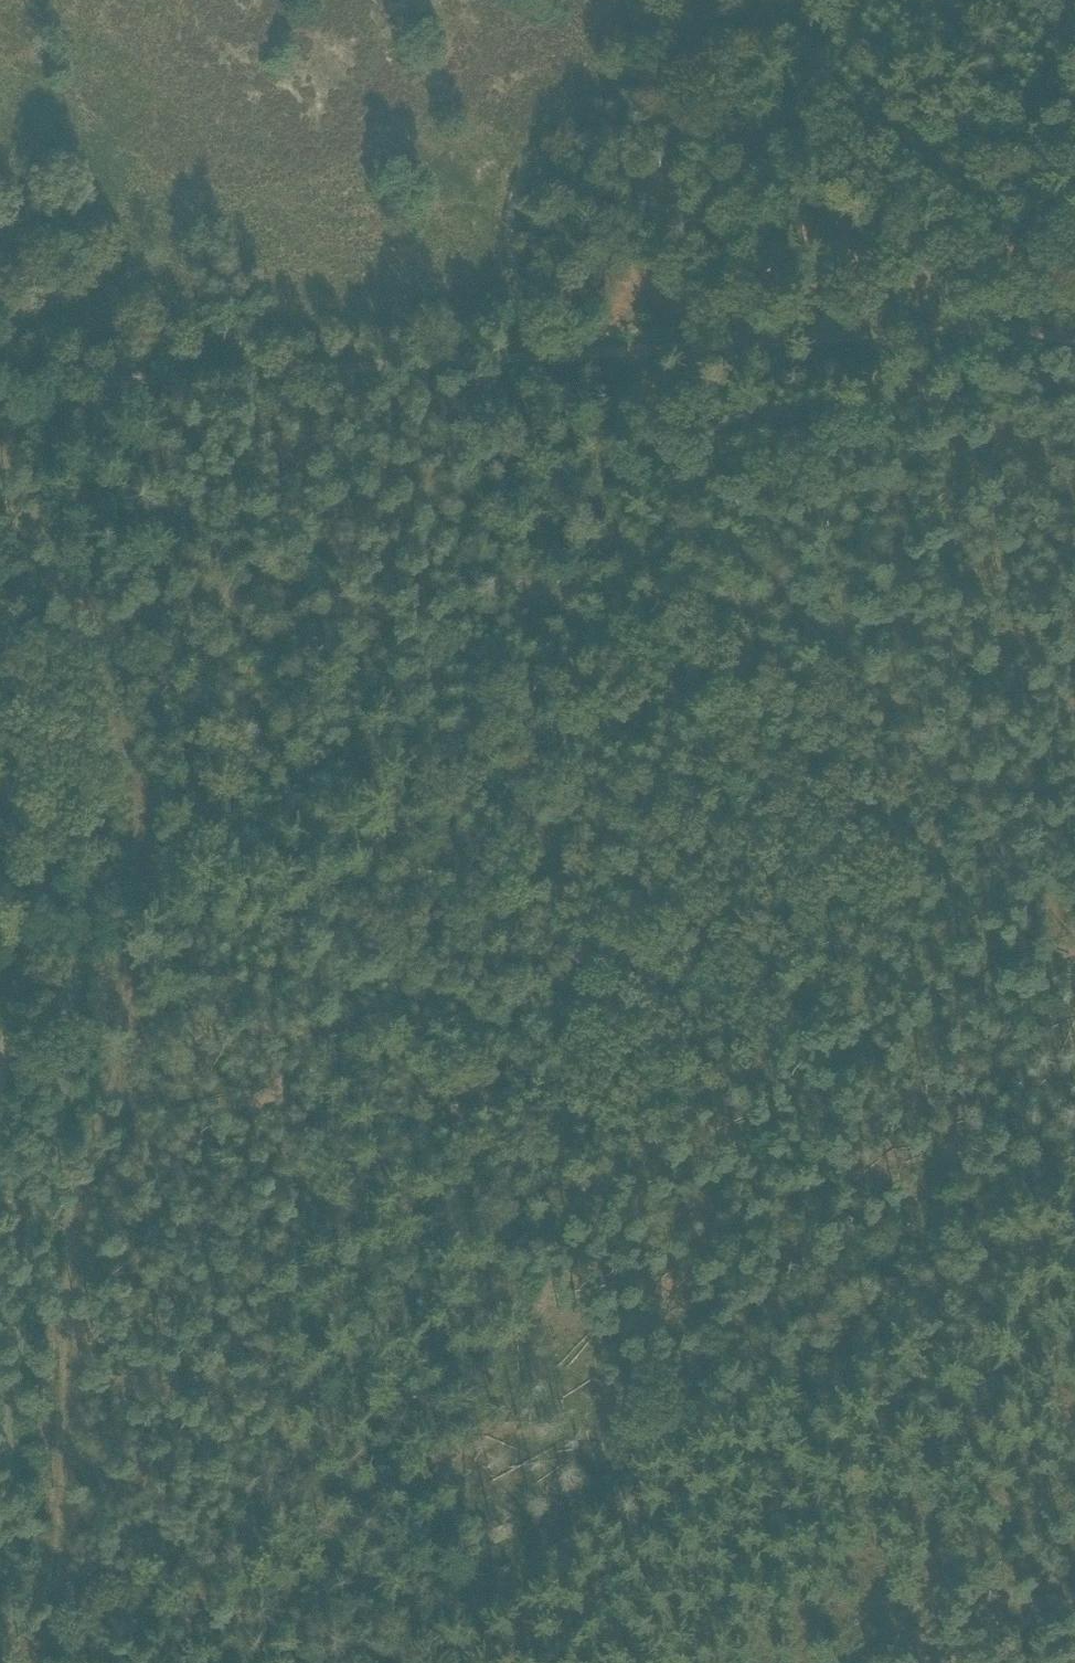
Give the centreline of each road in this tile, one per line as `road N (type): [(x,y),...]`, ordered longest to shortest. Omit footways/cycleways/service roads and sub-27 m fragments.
road 1 (track): [(0,391),(528,357)]
road 2 (track): [(626,352),(965,328),(1074,339)]
road 3 (track): [(0,633),(47,728),(57,779),(0,1063)]

